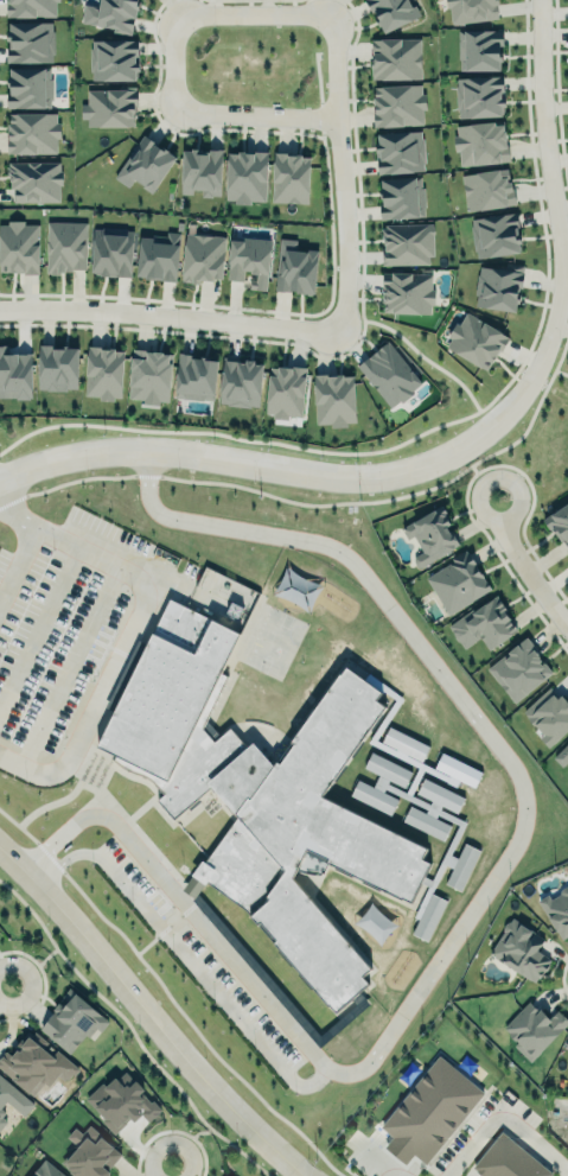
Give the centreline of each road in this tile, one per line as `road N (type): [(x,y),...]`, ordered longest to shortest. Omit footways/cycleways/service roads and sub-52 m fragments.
road 1 (residential): [(540,0),(564,300),(513,413),(468,453),(395,481),(171,462),(83,462),(0,479)]
road 2 (tertiary): [(0,846),(302,1175)]
road 3 (residential): [(340,333),(0,310)]
road 4 (residential): [(332,14),(344,202),(340,333)]
road 5 (residential): [(339,117),(175,109)]
road 6 (residential): [(175,15),(332,14)]
road 7 (residential): [(498,496),(510,536),(567,625)]

